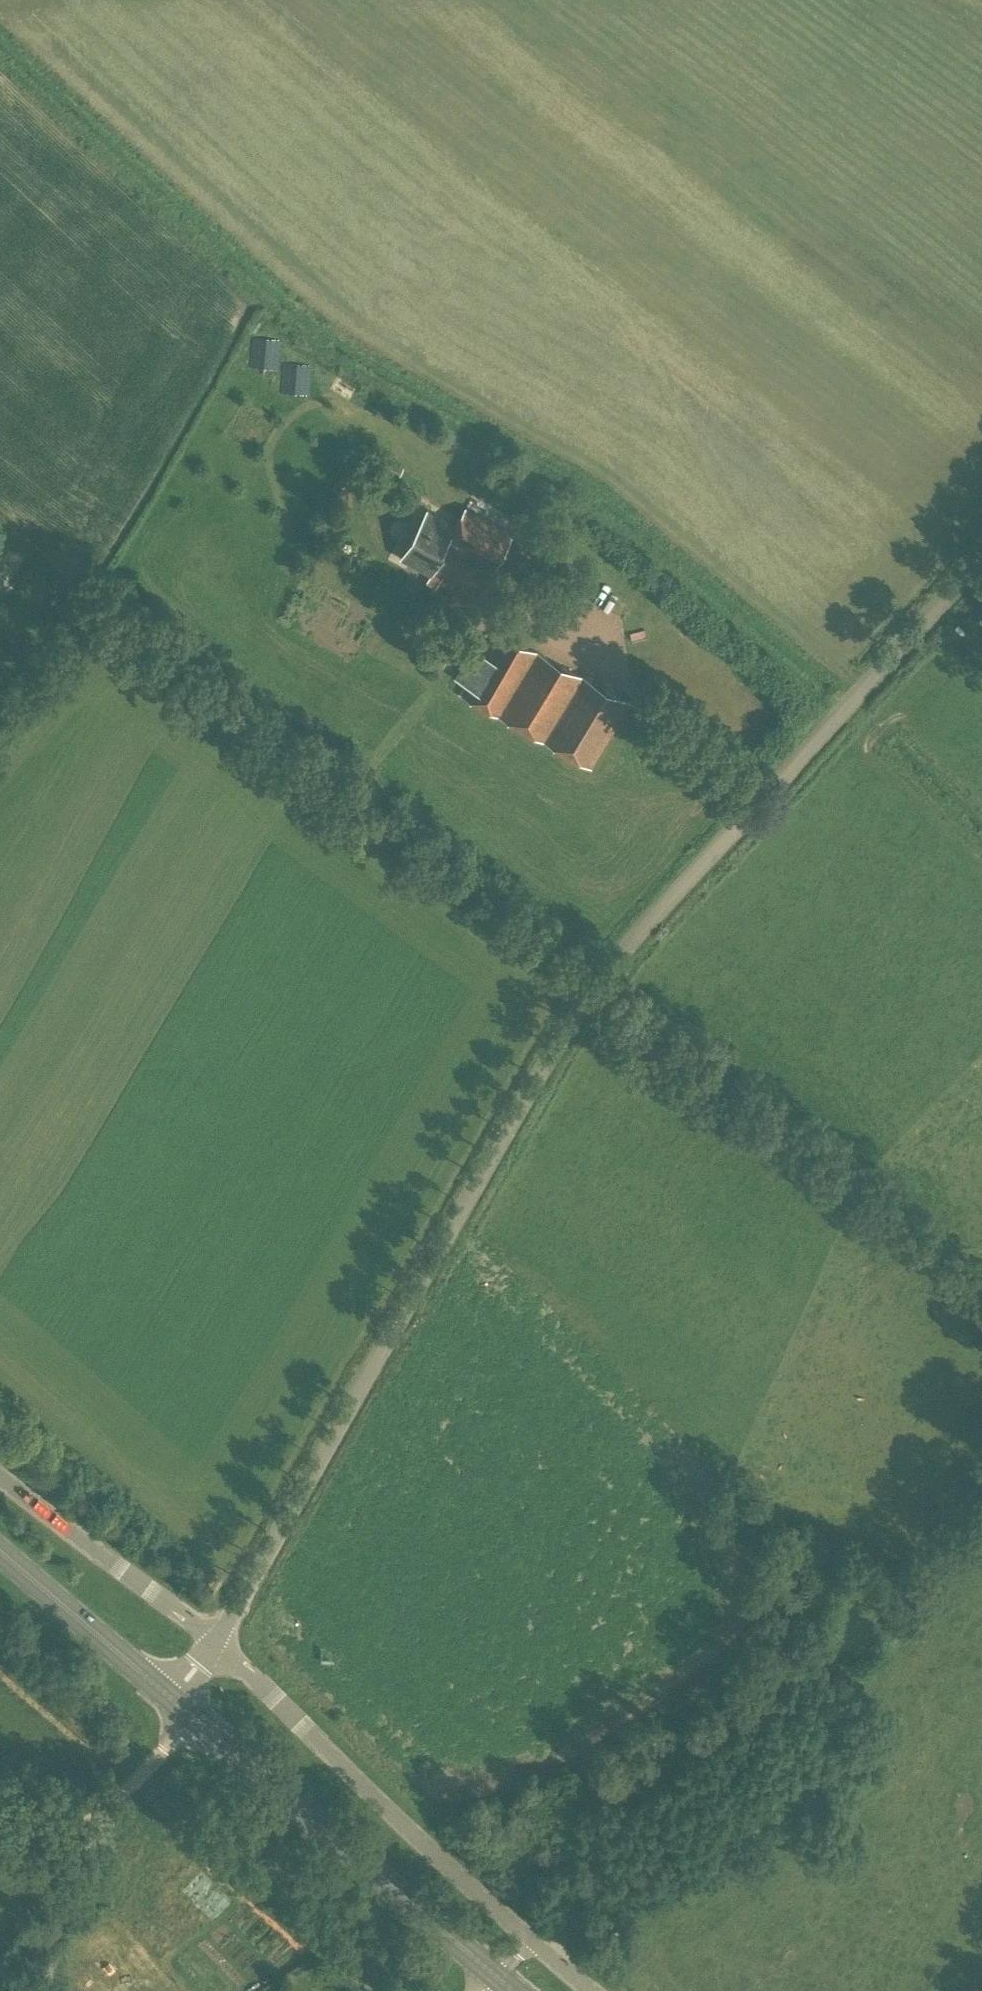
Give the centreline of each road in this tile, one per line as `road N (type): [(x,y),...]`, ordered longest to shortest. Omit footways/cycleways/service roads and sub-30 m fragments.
road 1 (unclassified): [(215,1642),(493,1152),(616,959),(981,561)]
road 2 (unclassified): [(530,1939),(215,1642)]
road 3 (primary): [(498,1978),(172,1700)]
road 4 (unclassified): [(215,1642),(0,1477)]
road 5 (track): [(193,1718),(112,1803),(69,1815),(0,1816)]
road 6 (primary): [(172,1700),(0,1554)]

